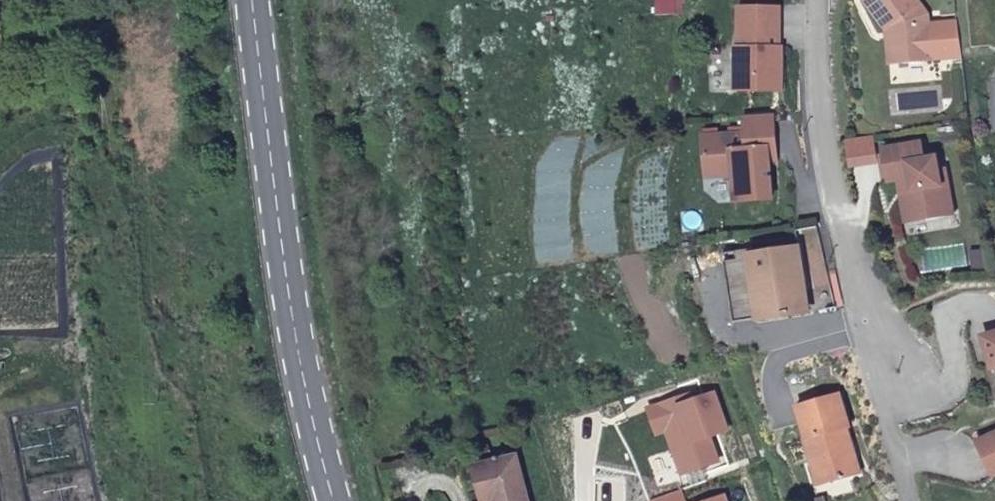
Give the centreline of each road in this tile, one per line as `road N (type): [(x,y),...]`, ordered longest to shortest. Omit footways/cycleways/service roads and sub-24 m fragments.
road 1 (primary): [(252,0),(297,338),(335,500)]
road 2 (residential): [(908,407),(838,196),(815,82),(816,0)]

